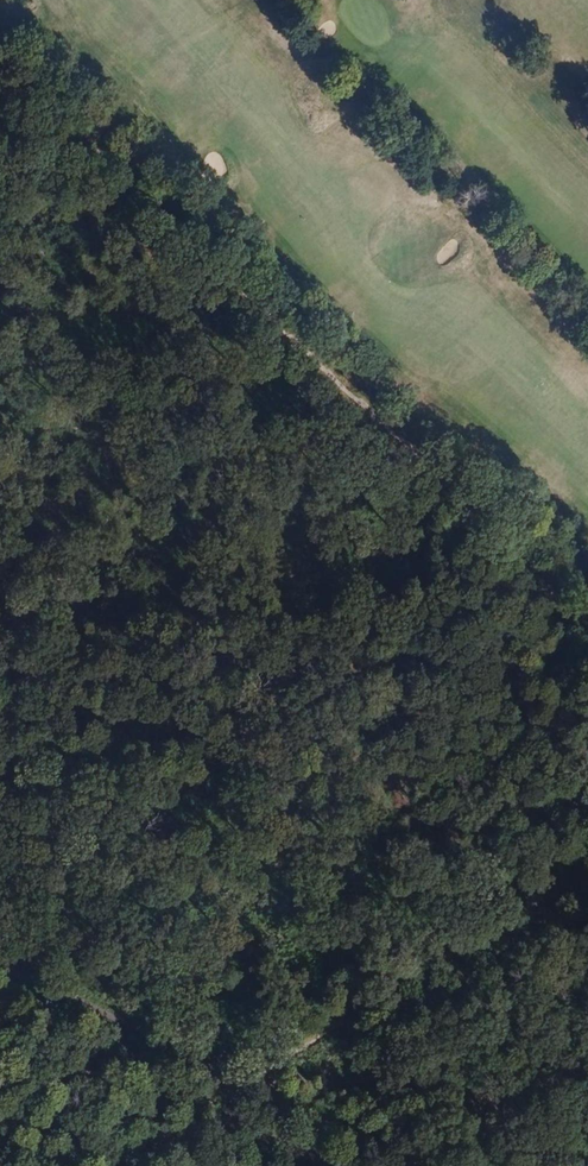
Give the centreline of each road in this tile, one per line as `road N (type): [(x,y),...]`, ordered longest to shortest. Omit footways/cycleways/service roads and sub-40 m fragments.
road 1 (track): [(587,872),(254,1079)]
road 2 (track): [(0,957),(254,1079)]
road 3 (track): [(254,1079),(431,1165)]
road 4 (track): [(254,1079),(99,1165)]

